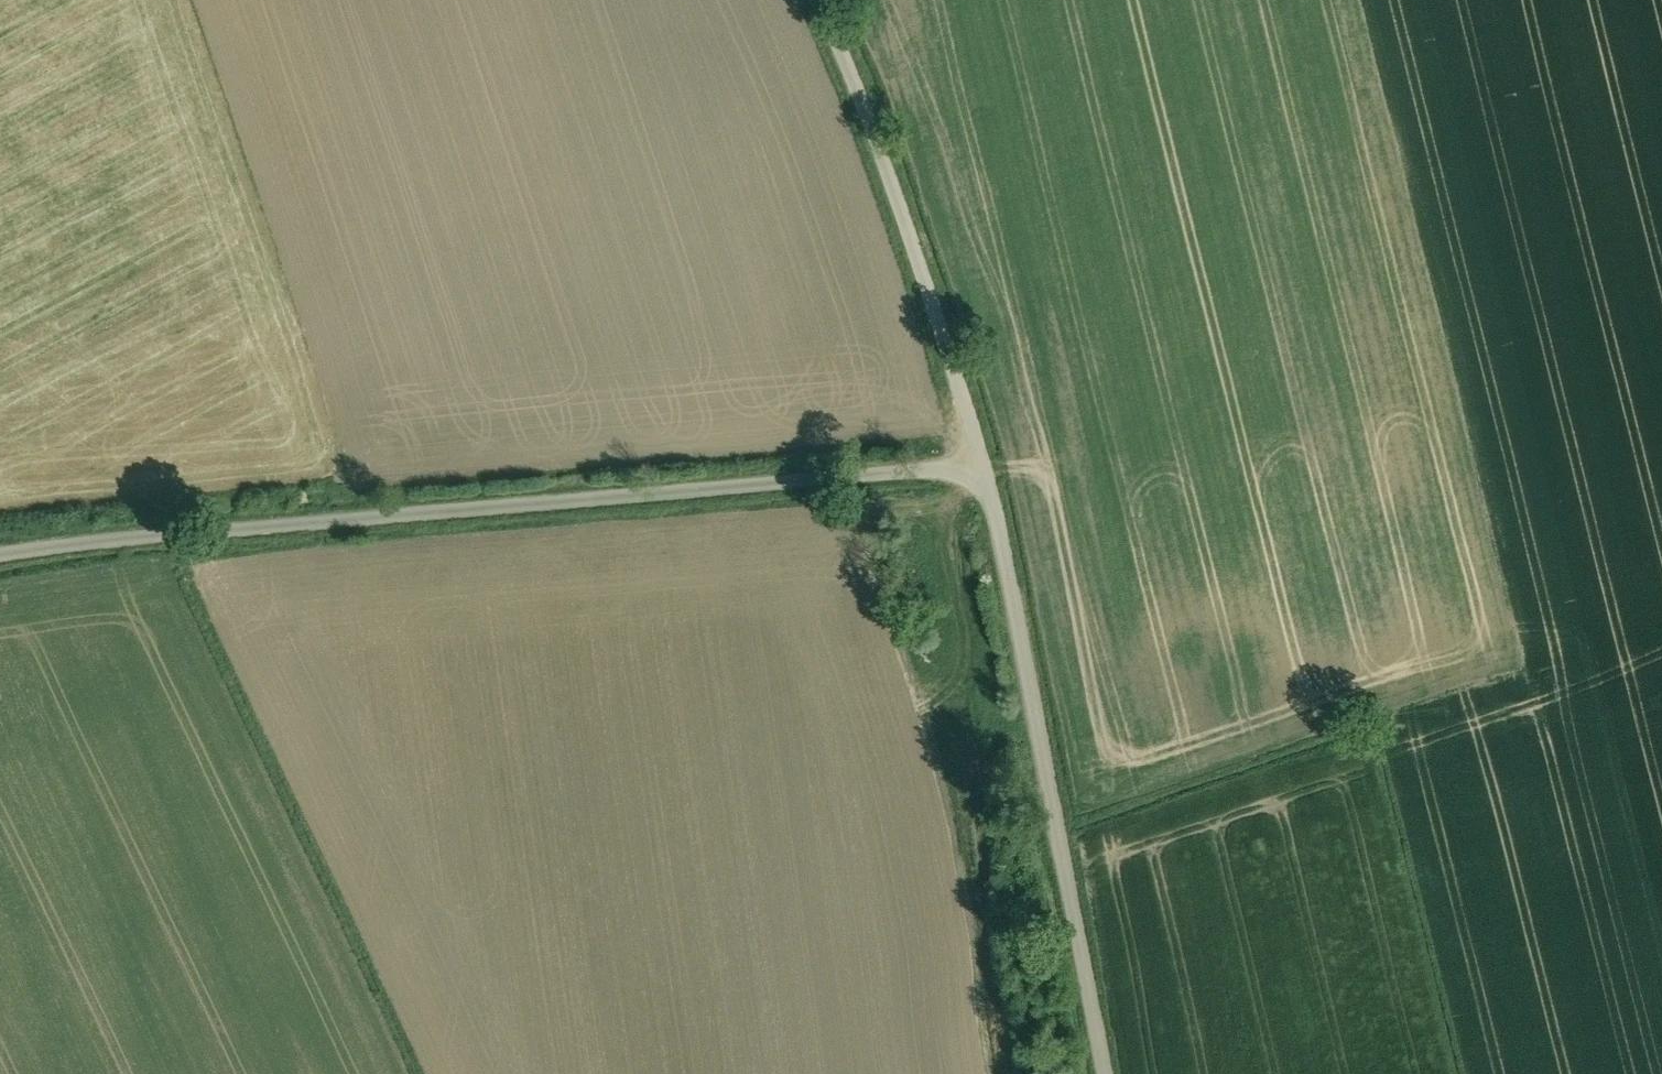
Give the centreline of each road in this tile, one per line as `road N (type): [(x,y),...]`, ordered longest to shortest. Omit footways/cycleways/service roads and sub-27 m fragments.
road 1 (unclassified): [(0,557),(121,539),(993,470)]
road 2 (residential): [(1107,1073),(993,470)]
road 3 (residential): [(993,470),(826,0)]

